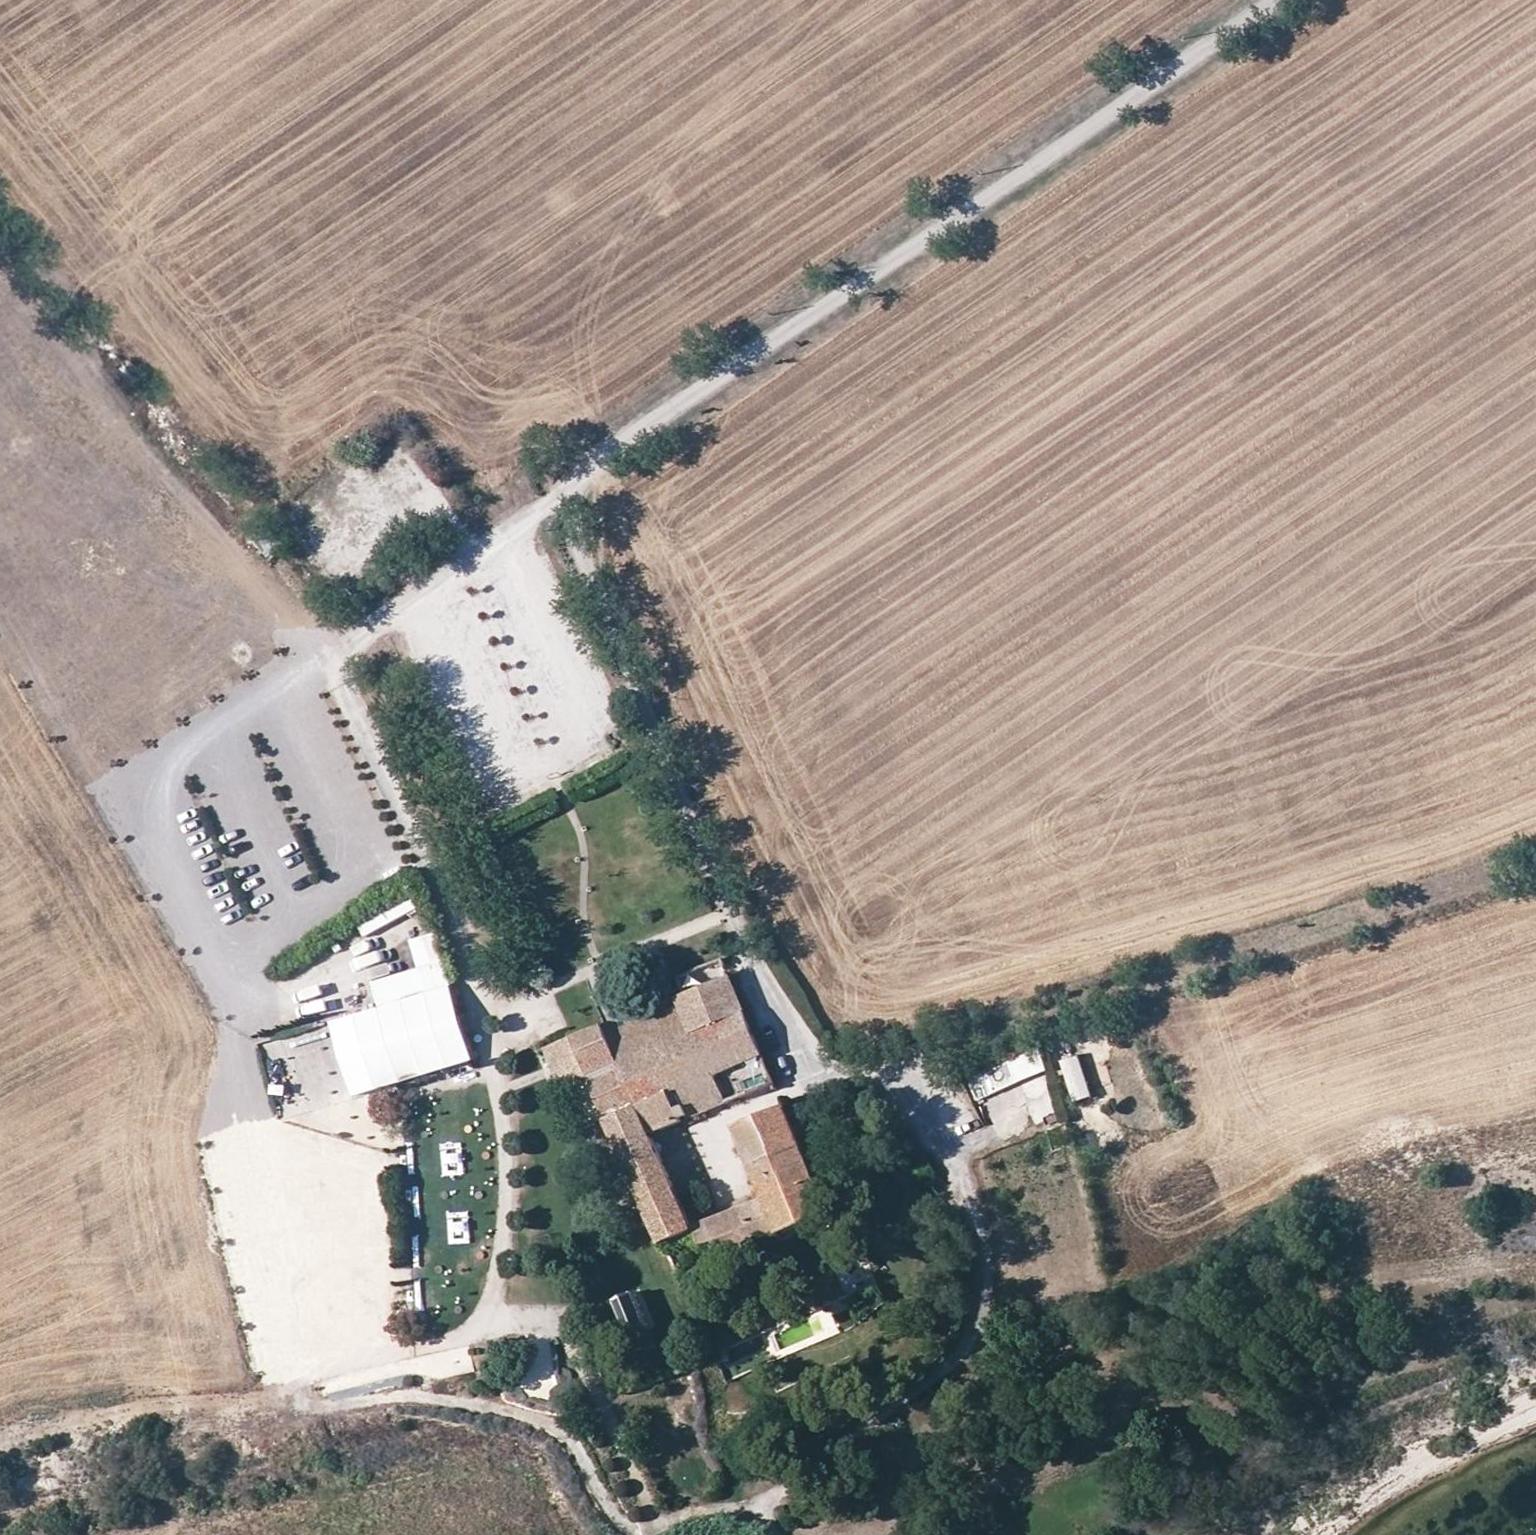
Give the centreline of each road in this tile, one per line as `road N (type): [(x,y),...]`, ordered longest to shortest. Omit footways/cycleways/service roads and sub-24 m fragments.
road 1 (unclassified): [(1260,0),(592,455),(543,524)]
road 2 (track): [(895,1060),(1535,865)]

